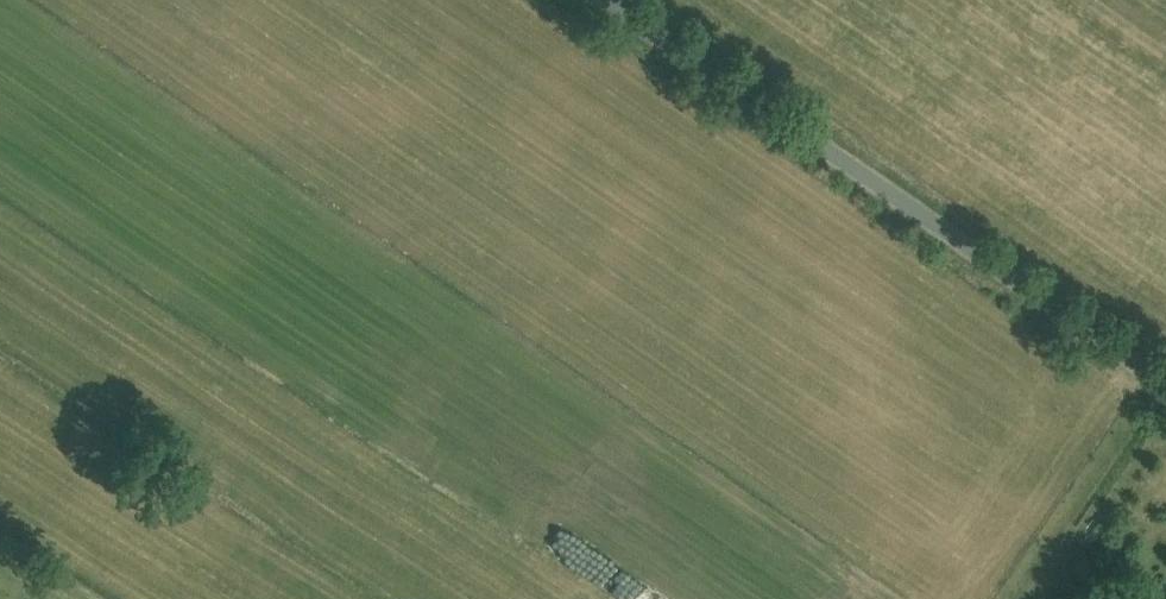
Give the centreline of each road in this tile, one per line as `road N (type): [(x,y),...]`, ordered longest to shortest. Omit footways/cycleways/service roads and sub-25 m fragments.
road 1 (unclassified): [(1165,377),(621,0)]

